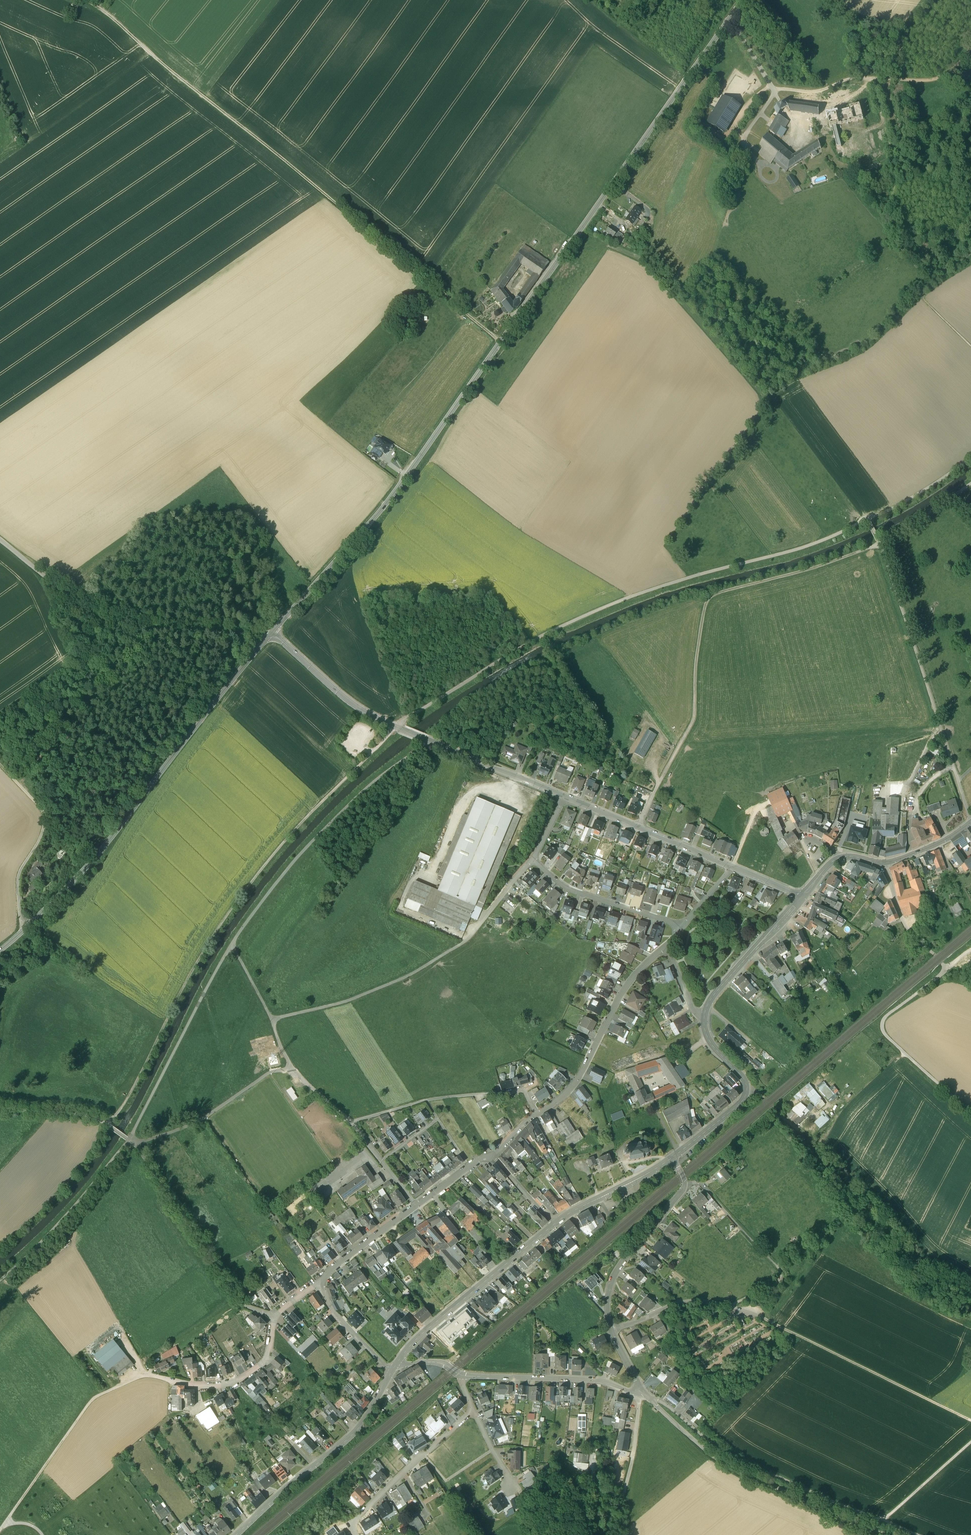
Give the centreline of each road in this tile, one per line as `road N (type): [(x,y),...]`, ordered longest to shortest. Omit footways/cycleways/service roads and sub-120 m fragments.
road 1 (secondary): [(742,0),(391,499),(271,634)]
road 2 (track): [(501,342),(84,0)]
road 3 (track): [(395,727),(591,613),(804,548),(867,519)]
road 4 (track): [(129,1140),(232,944),(273,887),(353,800),(429,741)]
road 5 (track): [(371,753),(293,831),(225,917),(106,1124)]
road 6 (secondary): [(271,634),(92,862),(0,950)]
road 7 (track): [(878,541),(704,597),(694,720),(659,783)]
road 8 (unclassified): [(271,634),(101,622),(0,539)]
road 9 (residential): [(889,1534),(729,1467),(640,1392)]
road 10 (track): [(509,885),(465,941),(405,977),(348,1002),(269,1018)]
road 11 (track): [(701,1435),(725,1453),(918,1534)]
road 12 (track): [(970,1110),(883,1026),(887,1015),(970,951)]
road 13 (track): [(953,766),(878,541)]
road 14 (residential): [(320,1281),(271,1316),(266,1360),(244,1377),(200,1386),(147,1375)]
road 15 (track): [(129,1140),(240,1299),(271,1316)]
road 16 (secondary): [(236,1534),(358,1429),(390,1372)]
road 17 (track): [(970,1422),(771,1322)]
road 18 (track): [(147,1375),(93,1398),(0,1529)]
road 19 (track): [(351,1123),(292,1068),(232,944)]
road 20 (residential): [(537,1114),(571,1088),(629,982),(667,946)]
road 21 (secondary): [(398,1362),(553,1223)]
road 22 (residential): [(672,1157),(687,1185),(614,1278),(612,1331)]
road 23 (track): [(0,1280),(129,1140)]
road 24 (track): [(26,927),(18,876),(46,814),(0,766)]
road 25 (residential): [(563,798),(395,727)]
road 26 (residential): [(731,868),(563,798)]
road 27 (residential): [(525,1089),(425,1101),(351,1123)]
road 28 (residential): [(640,1392),(599,1380),(464,1378)]
road 29 (residential): [(473,1409),(359,1515),(357,1534)]
road 30 (track): [(292,1068),(270,1072),(191,1125),(137,1144)]
road 31 (residential): [(612,1331),(692,1301),(771,1322)]
road 32 (residential): [(681,929),(571,891),(533,860)]
road 33 (unclassified): [(395,727),(349,702),(271,634)]
road 34 (secondary): [(704,1015),(801,896)]
road 35 (track): [(729,1214),(781,1274),(730,1306)]
road 36 (track): [(775,93),(744,140),(761,178),(773,182),(774,170),(761,166)]
road 37 (secondary): [(553,1223),(672,1157)]
road 38 (residential): [(416,1206),(320,1281)]
road 39 (track): [(867,519),(970,457)]

